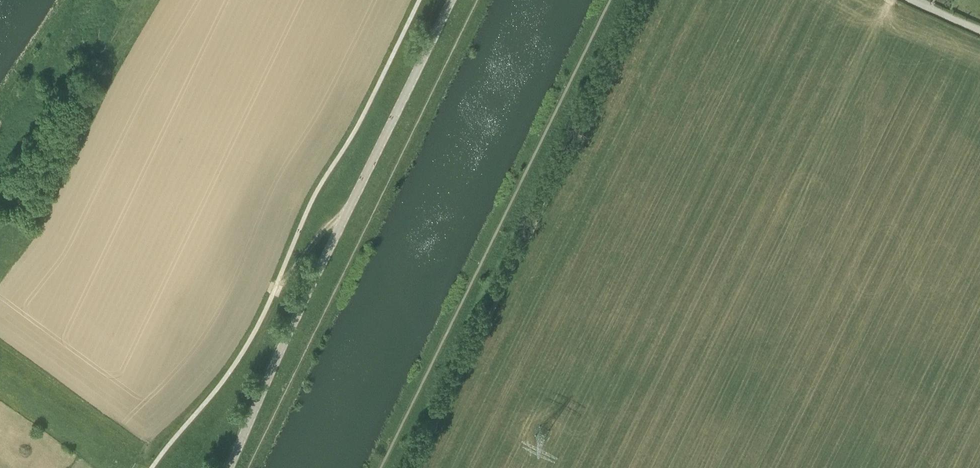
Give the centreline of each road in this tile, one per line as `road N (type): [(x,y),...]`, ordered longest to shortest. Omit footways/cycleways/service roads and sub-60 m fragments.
road 1 (track): [(652,0),(425,467)]
road 2 (tertiary): [(229,467),(452,0)]

